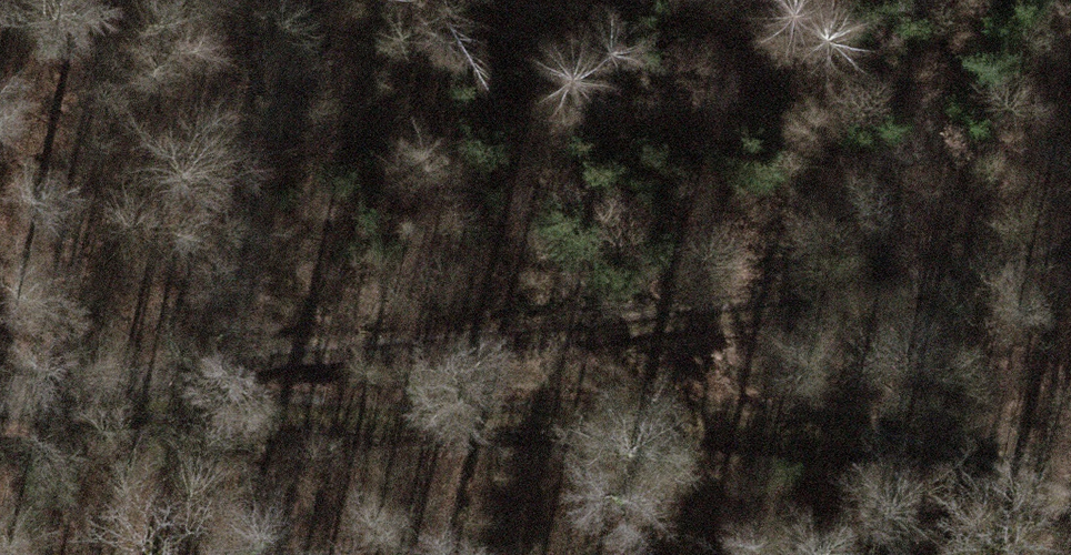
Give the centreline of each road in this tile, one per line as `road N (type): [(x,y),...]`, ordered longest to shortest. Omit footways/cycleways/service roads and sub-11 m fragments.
road 1 (track): [(1070,512),(903,450),(0,385)]
road 2 (track): [(0,382),(1070,242)]

